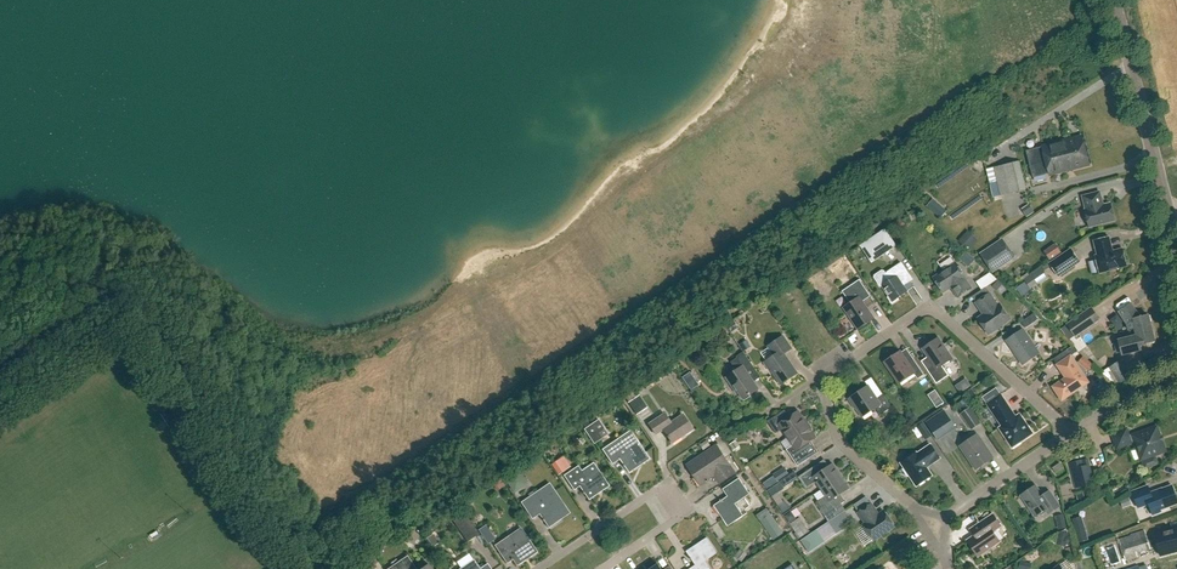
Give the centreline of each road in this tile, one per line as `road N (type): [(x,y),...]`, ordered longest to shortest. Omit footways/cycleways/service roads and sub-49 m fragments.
road 1 (residential): [(824,376),(924,309),(1070,433)]
road 2 (residential): [(538,568),(669,482),(689,512),(604,568)]
road 3 (tertiary): [(1176,246),(1117,0)]
road 4 (residential): [(914,507),(838,440),(824,376)]
road 5 (residential): [(946,517),(1070,433)]
road 6 (residential): [(1070,433),(1128,395),(1176,377)]

